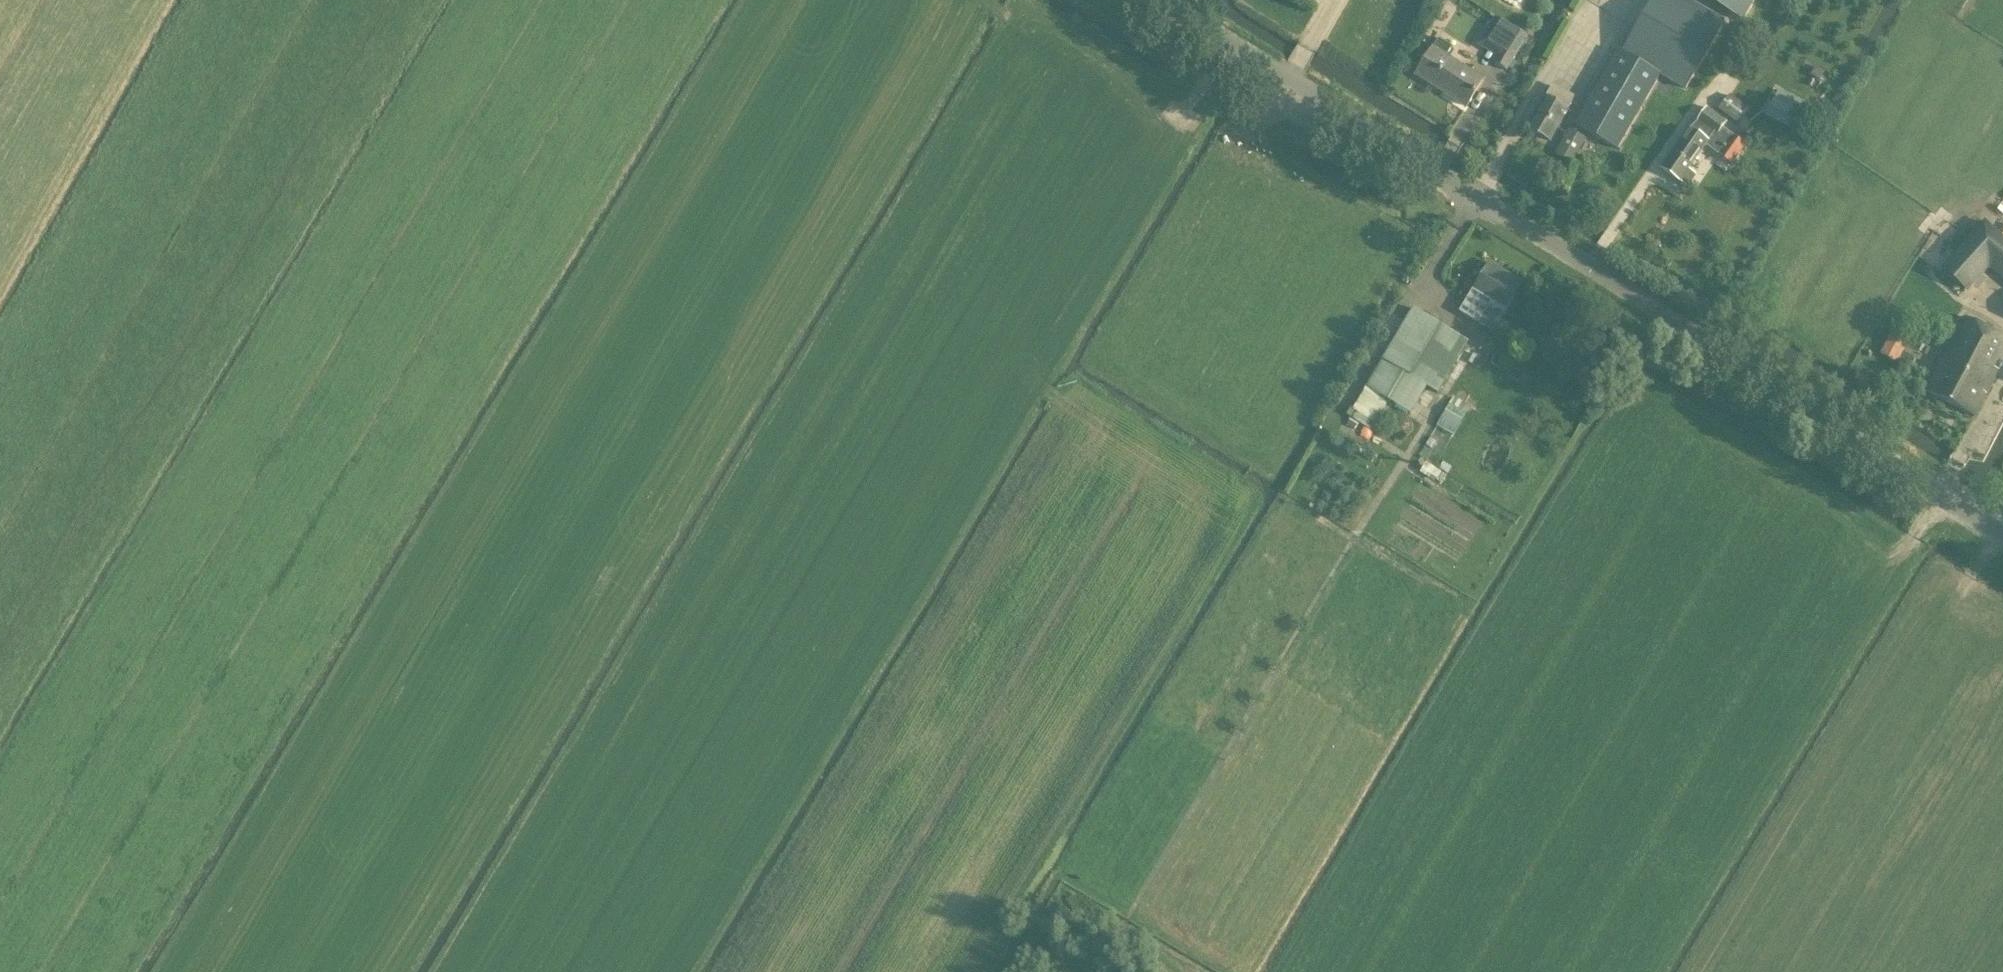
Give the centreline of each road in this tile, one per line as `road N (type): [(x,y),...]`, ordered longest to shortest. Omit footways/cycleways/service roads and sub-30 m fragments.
road 1 (tertiary): [(2002,535),(1162,0)]

